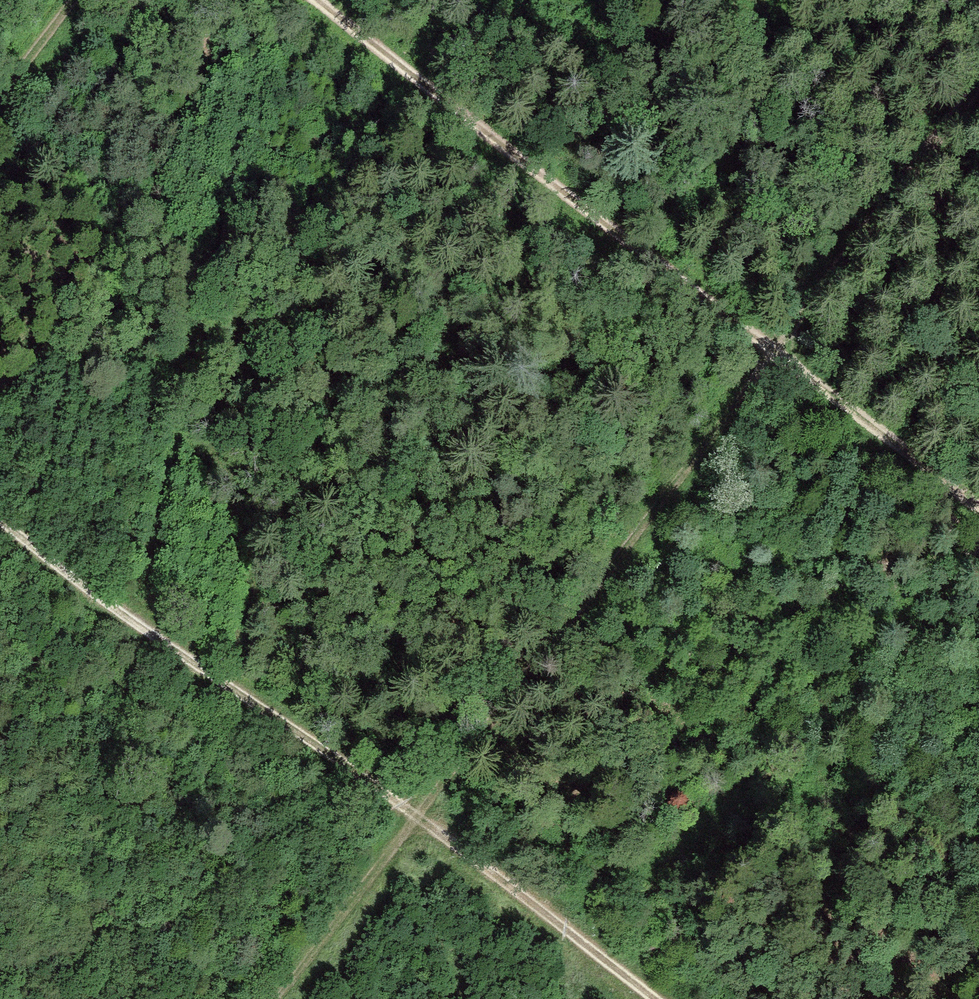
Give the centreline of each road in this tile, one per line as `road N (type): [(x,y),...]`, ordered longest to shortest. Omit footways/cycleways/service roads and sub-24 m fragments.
road 1 (track): [(282,998),(978,78)]
road 2 (track): [(978,510),(318,0)]
road 3 (track): [(641,998),(420,819),(0,520)]
road 4 (track): [(0,96),(73,0)]

